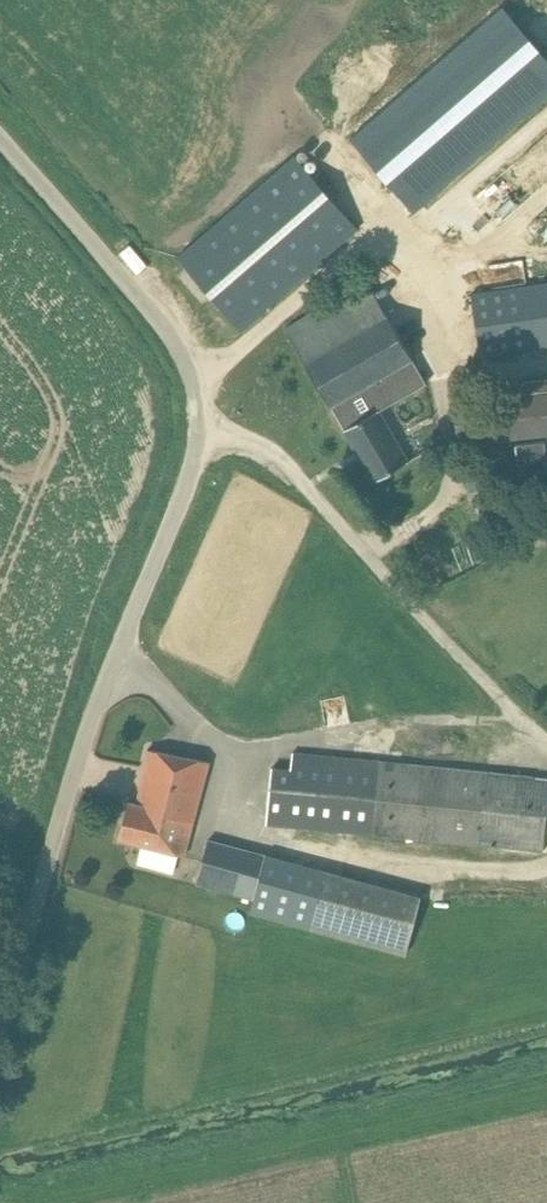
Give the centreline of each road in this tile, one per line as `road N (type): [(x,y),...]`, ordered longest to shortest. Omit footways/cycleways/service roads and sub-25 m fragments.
road 1 (unclassified): [(0,1062),(69,822),(210,439),(210,380),(188,339),(0,131)]
road 2 (track): [(546,744),(282,454),(210,426)]

